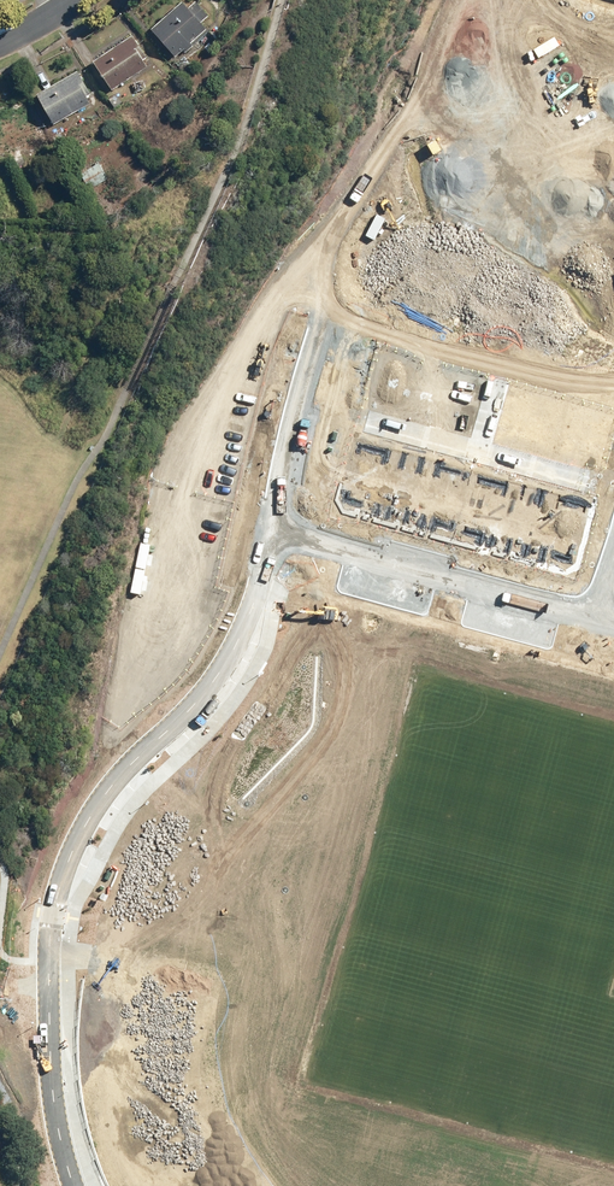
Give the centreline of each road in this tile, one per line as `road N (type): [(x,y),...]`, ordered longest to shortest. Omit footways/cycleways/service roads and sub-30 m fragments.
road 1 (residential): [(273,535),(241,639),(185,715),(105,795),(59,889),(49,935),(50,1052),(73,1185)]
road 2 (residential): [(537,10),(368,219),(324,334),(273,535)]
road 3 (residential): [(591,614),(273,535)]
road 4 (residential): [(386,427),(613,488)]

